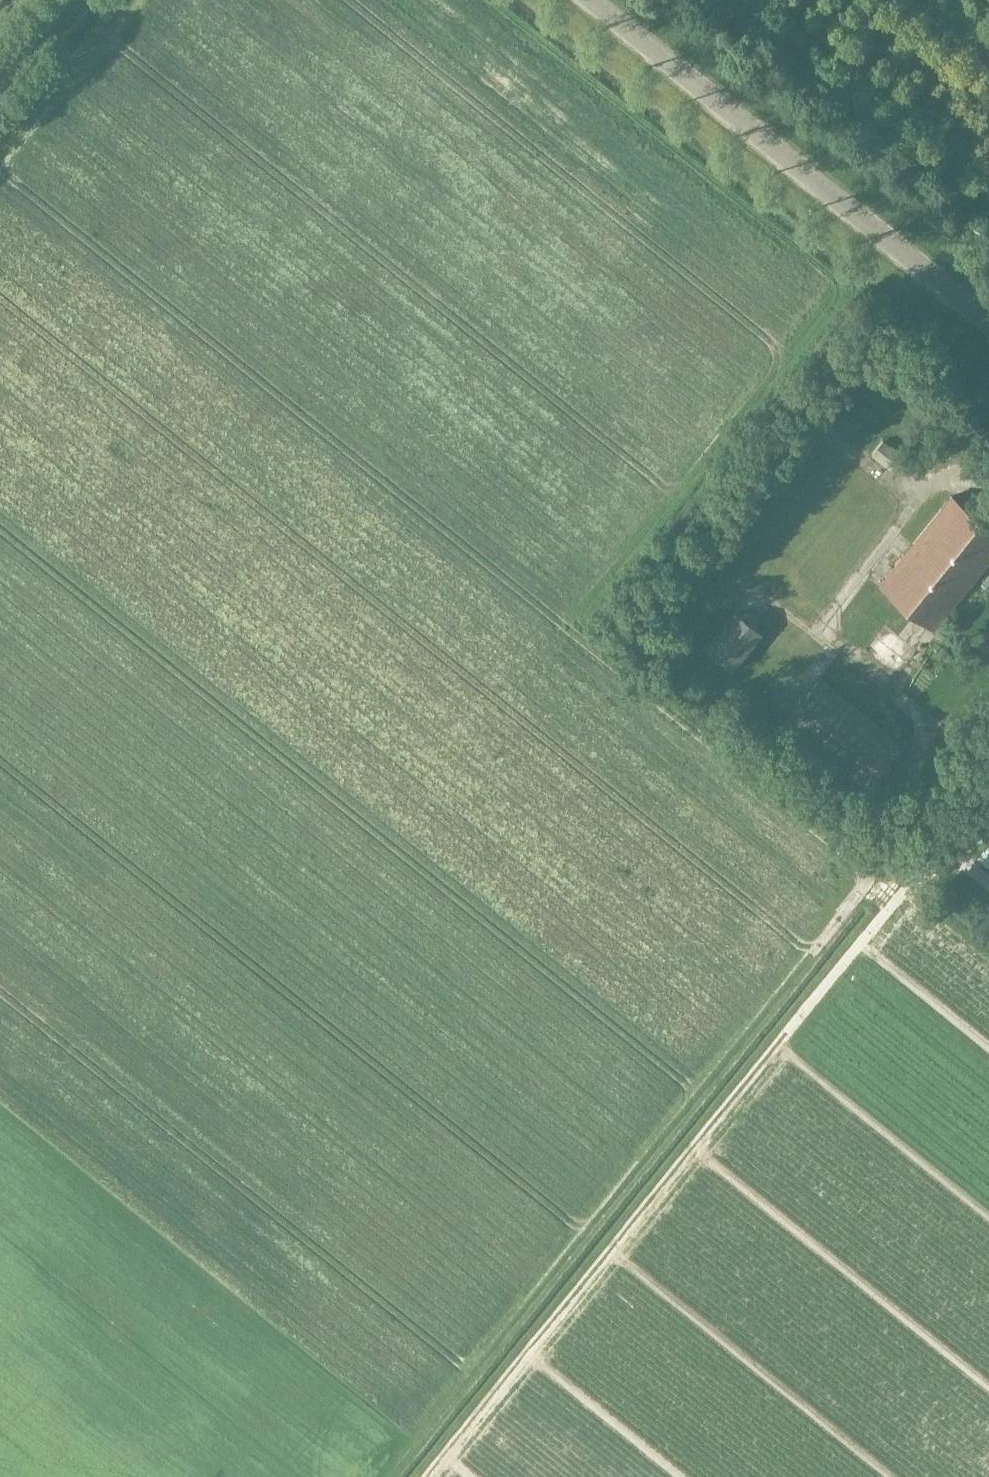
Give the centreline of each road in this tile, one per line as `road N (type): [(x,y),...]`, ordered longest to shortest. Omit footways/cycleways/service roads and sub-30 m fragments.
road 1 (secondary): [(988,324),(591,0)]

